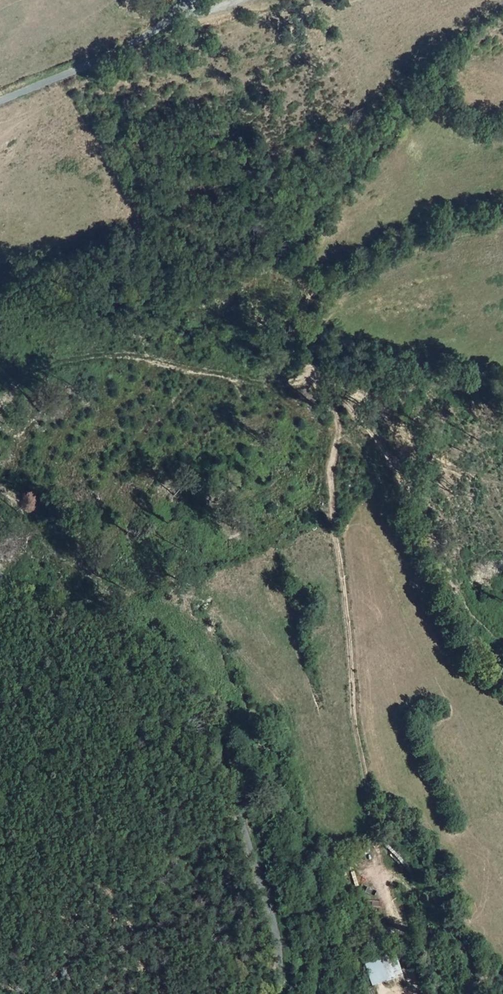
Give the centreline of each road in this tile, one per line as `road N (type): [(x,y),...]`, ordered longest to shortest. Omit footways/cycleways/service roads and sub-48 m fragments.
road 1 (unclassified): [(0,572),(150,642),(180,670),(205,711),(264,889),(278,937),(279,993)]
road 2 (unclassified): [(186,0),(115,53),(0,102)]

